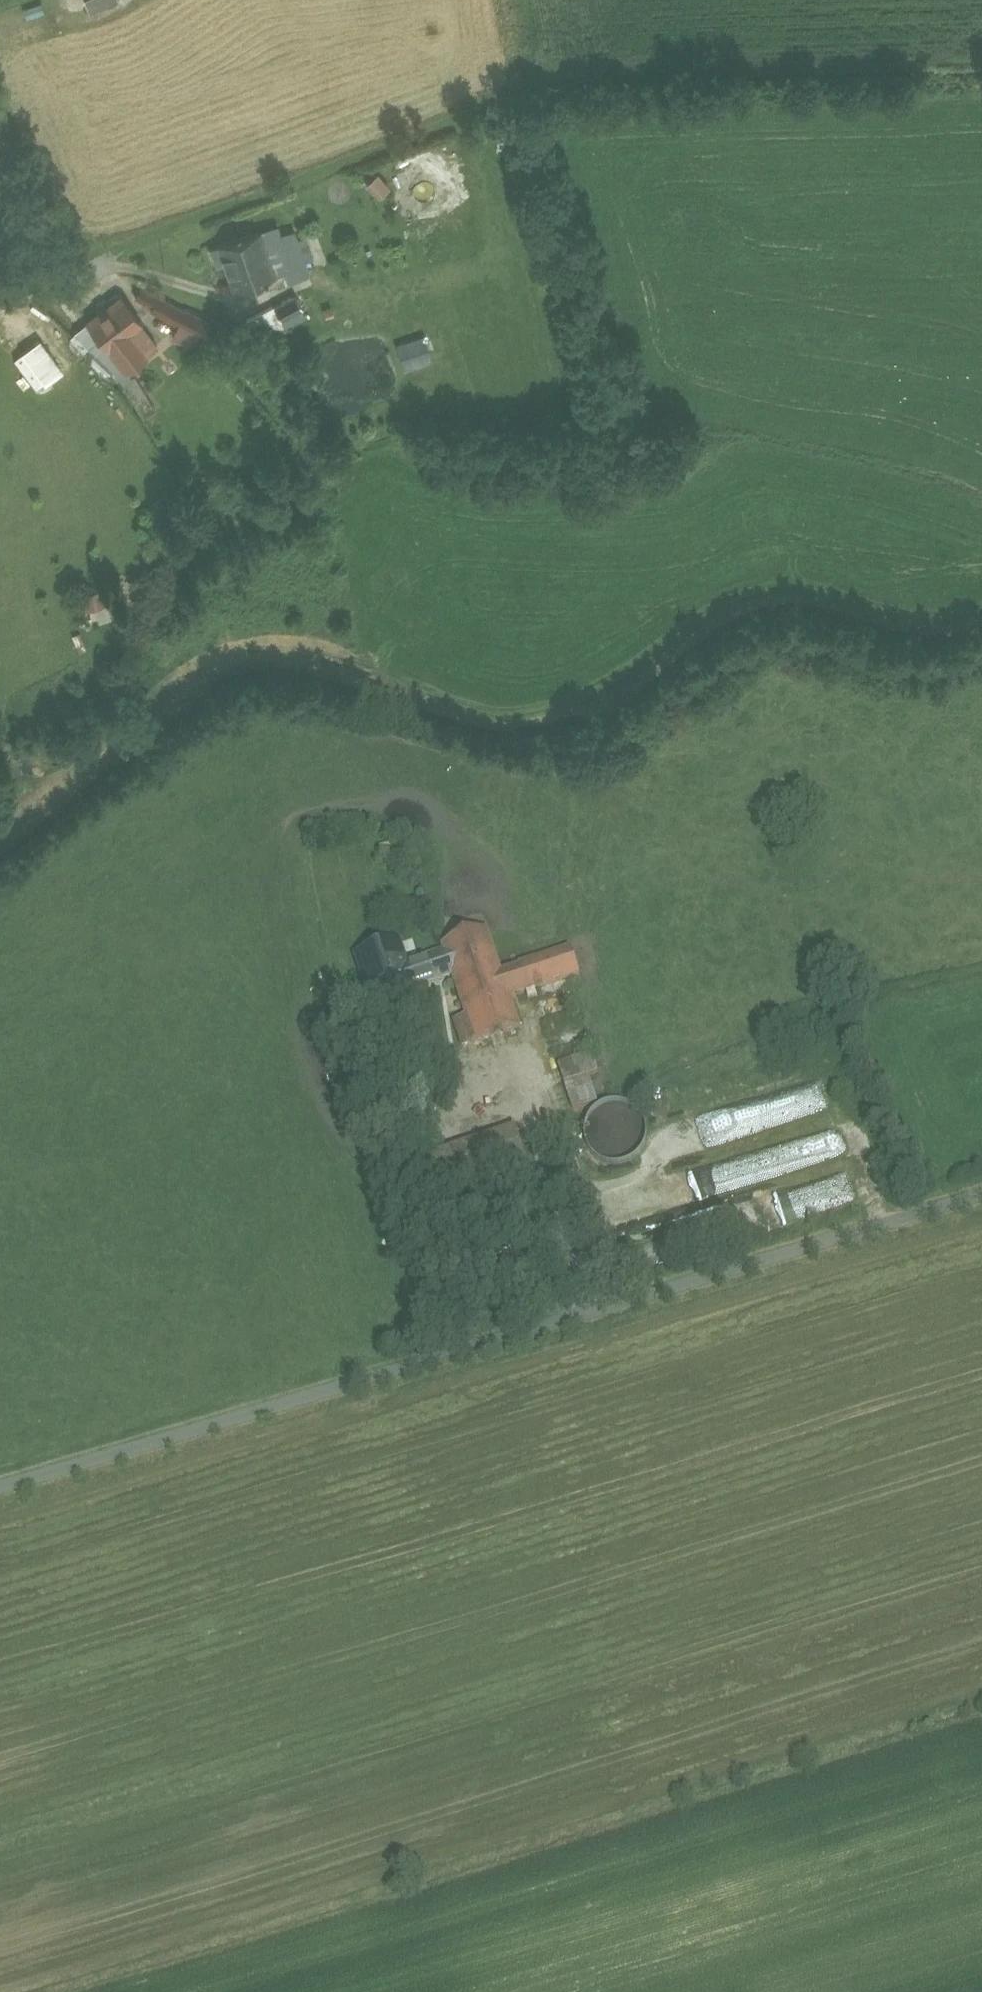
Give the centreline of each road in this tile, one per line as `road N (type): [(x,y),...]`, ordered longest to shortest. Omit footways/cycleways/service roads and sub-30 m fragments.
road 1 (unclassified): [(0,1492),(981,1200)]

